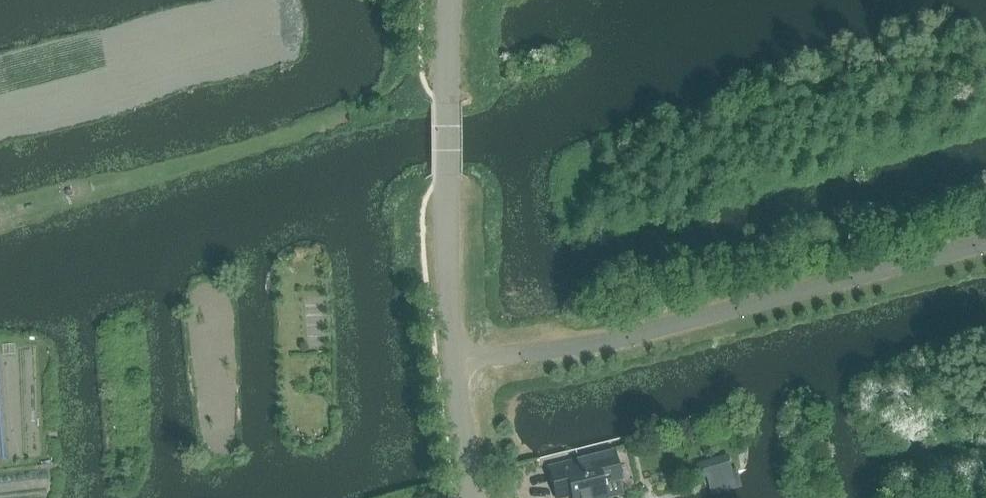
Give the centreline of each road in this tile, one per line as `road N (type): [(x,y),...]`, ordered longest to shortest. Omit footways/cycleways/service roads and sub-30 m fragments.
road 1 (residential): [(454,363),(589,346),(985,243)]
road 2 (residential): [(454,363),(445,177),(450,0)]
road 3 (residential): [(473,497),(454,363)]

